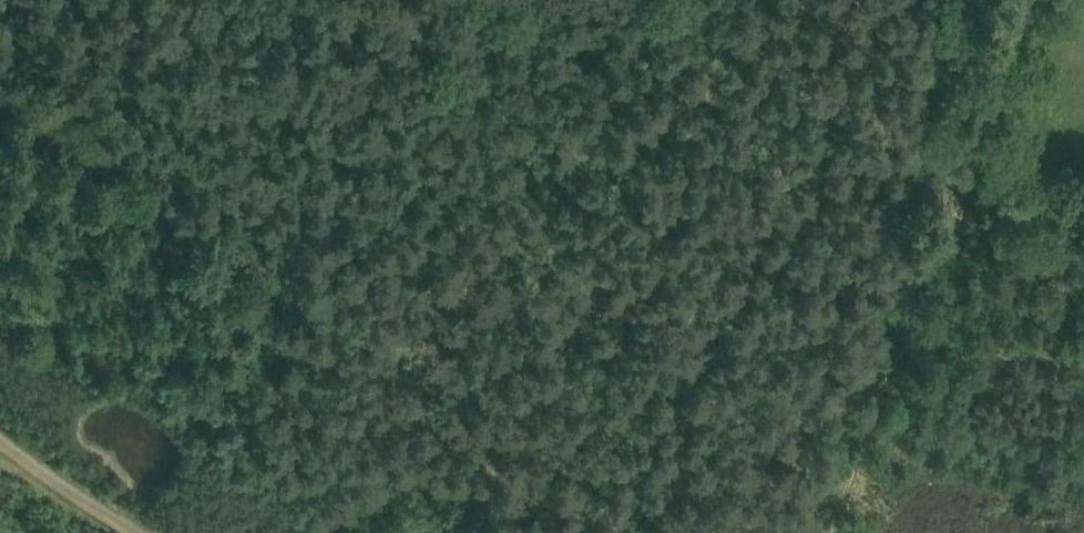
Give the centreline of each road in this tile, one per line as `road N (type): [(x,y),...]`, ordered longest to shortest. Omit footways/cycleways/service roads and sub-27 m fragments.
road 1 (track): [(834,532),(977,184),(1037,0)]
road 2 (track): [(0,459),(118,532)]

